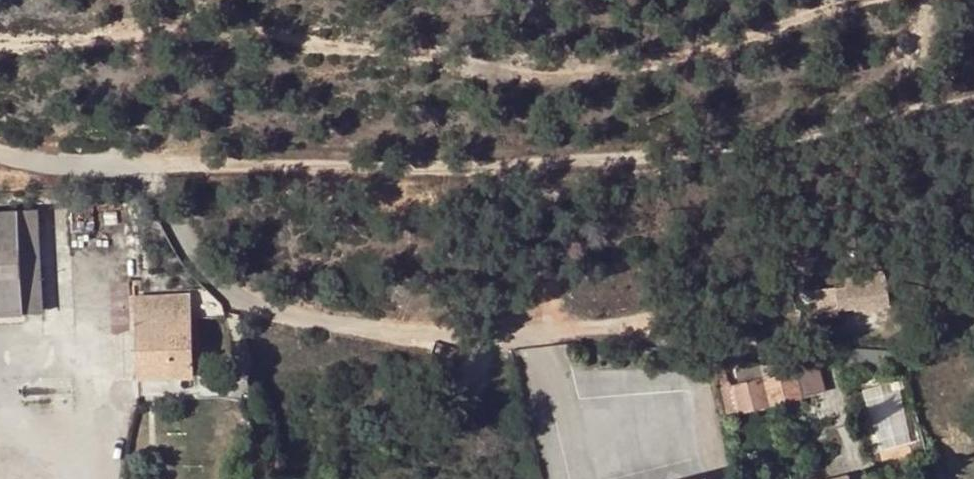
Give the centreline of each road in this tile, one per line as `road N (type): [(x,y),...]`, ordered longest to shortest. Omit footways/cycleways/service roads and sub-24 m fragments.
road 1 (track): [(0,36),(255,25),(519,71),(609,68),(860,0)]
road 2 (track): [(143,166),(407,169),(786,139),(973,95)]
road 3 (unclassified): [(0,154),(143,166)]

